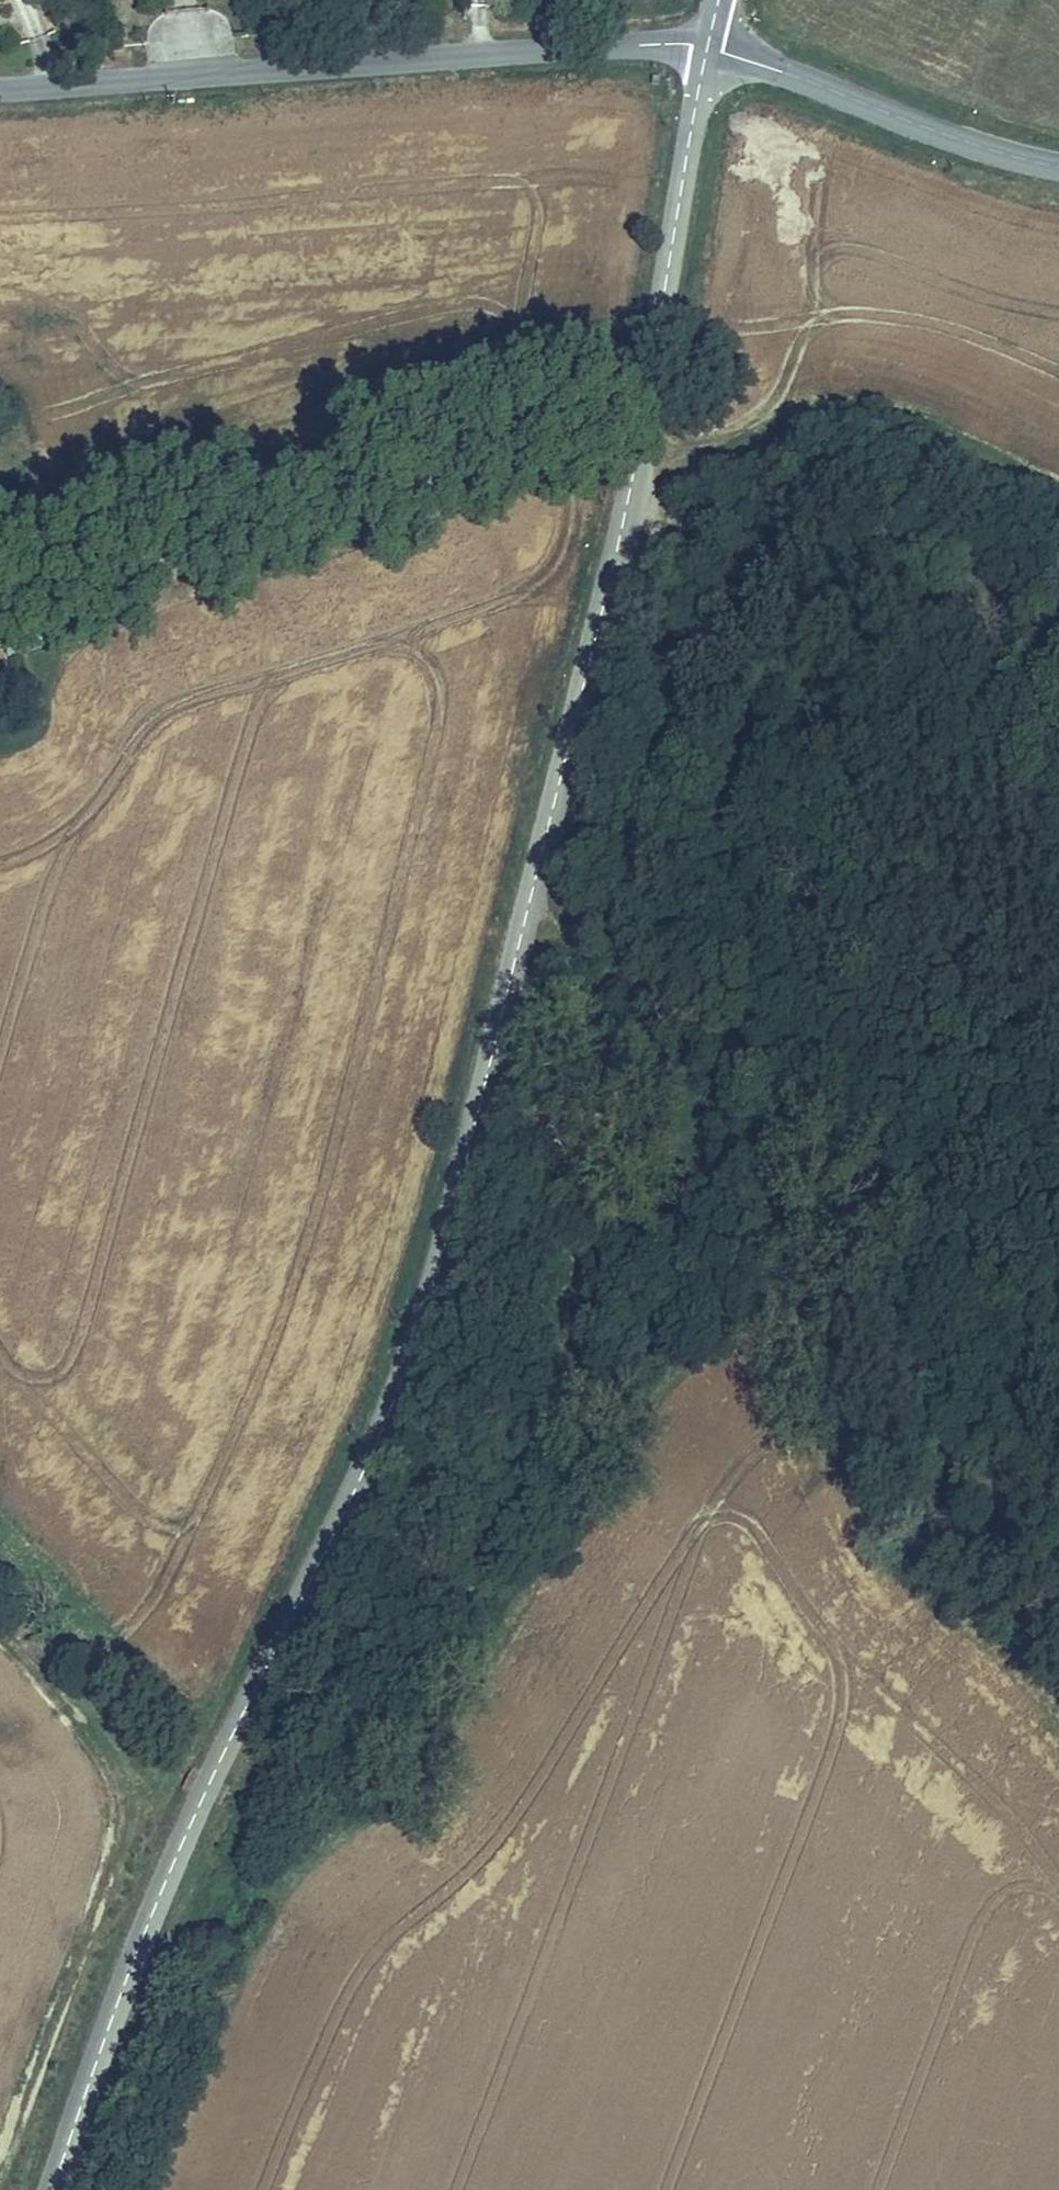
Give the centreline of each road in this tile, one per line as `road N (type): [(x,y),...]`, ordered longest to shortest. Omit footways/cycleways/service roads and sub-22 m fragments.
road 1 (tertiary): [(51,2189),(111,2011),(235,1727),(388,1419),(428,1304),(634,465),(707,49)]
road 2 (unclassified): [(0,89),(641,45),(707,49)]
road 3 (tertiary): [(707,49),(1058,168)]

